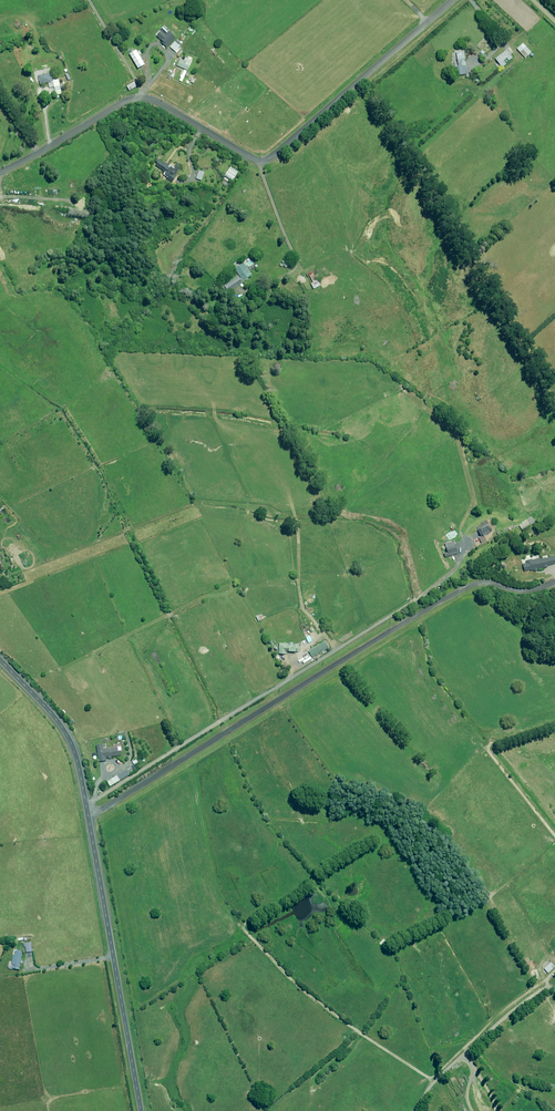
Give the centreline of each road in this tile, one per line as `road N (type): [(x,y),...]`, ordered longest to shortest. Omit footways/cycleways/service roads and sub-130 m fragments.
road 1 (unclassified): [(452,0),(265,160),(139,98),(0,172)]
road 2 (unclassified): [(0,660),(56,720),(77,760),(141,1110)]

